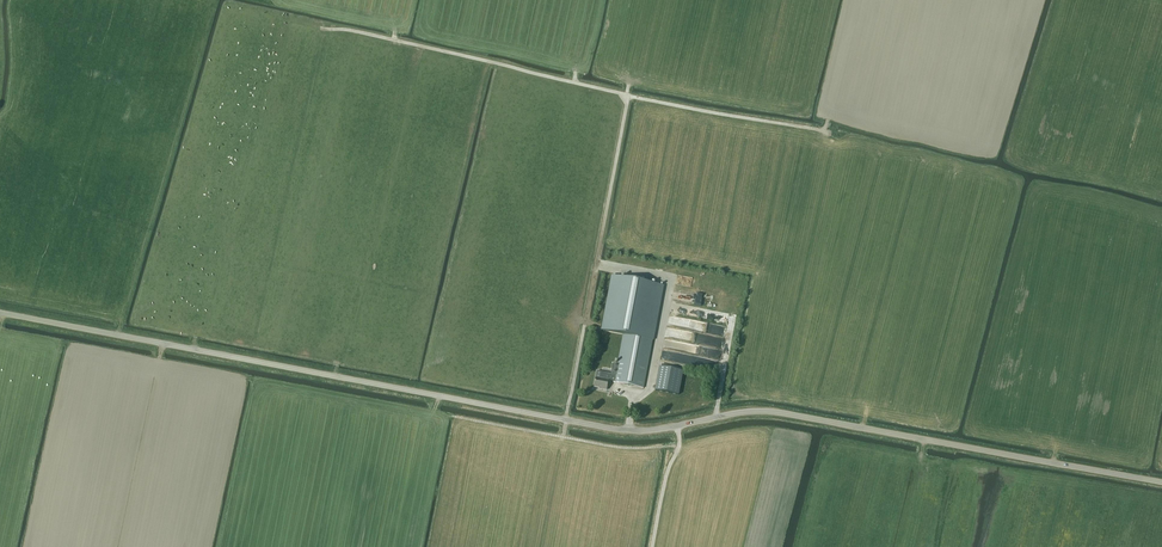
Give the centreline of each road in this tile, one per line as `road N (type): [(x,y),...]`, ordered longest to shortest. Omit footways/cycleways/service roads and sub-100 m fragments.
road 1 (unclassified): [(1161,483),(759,412),(654,433),(566,422),(0,315)]

